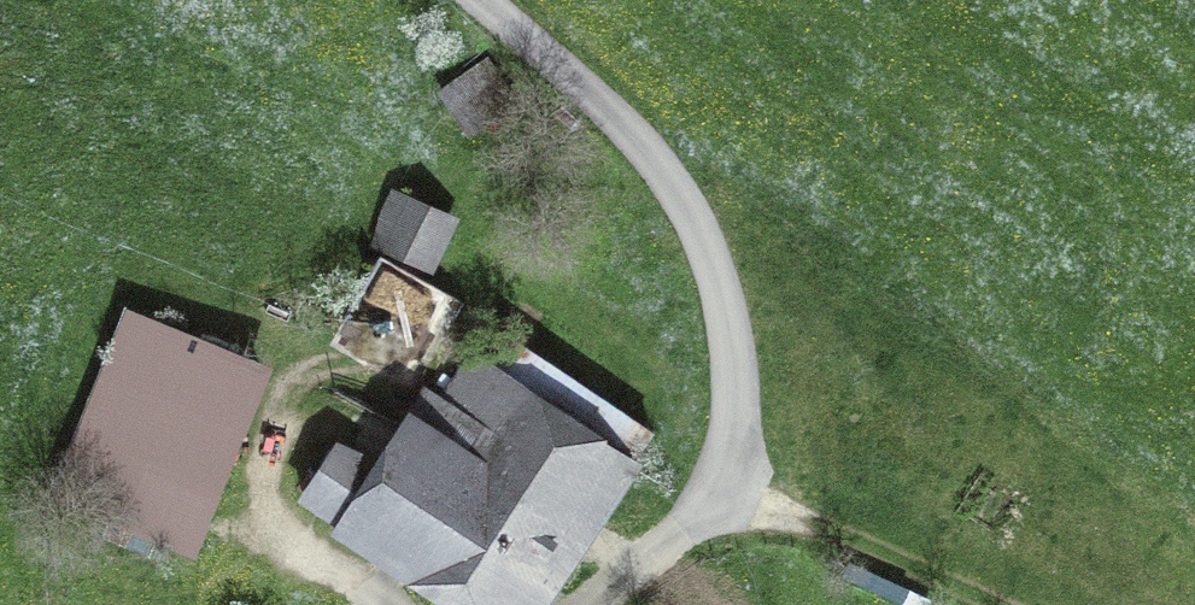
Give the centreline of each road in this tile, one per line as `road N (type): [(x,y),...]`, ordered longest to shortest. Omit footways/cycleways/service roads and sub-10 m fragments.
road 1 (track): [(608,604),(711,500),(728,365),(693,208),(476,0)]
road 2 (track): [(711,500),(975,604)]

